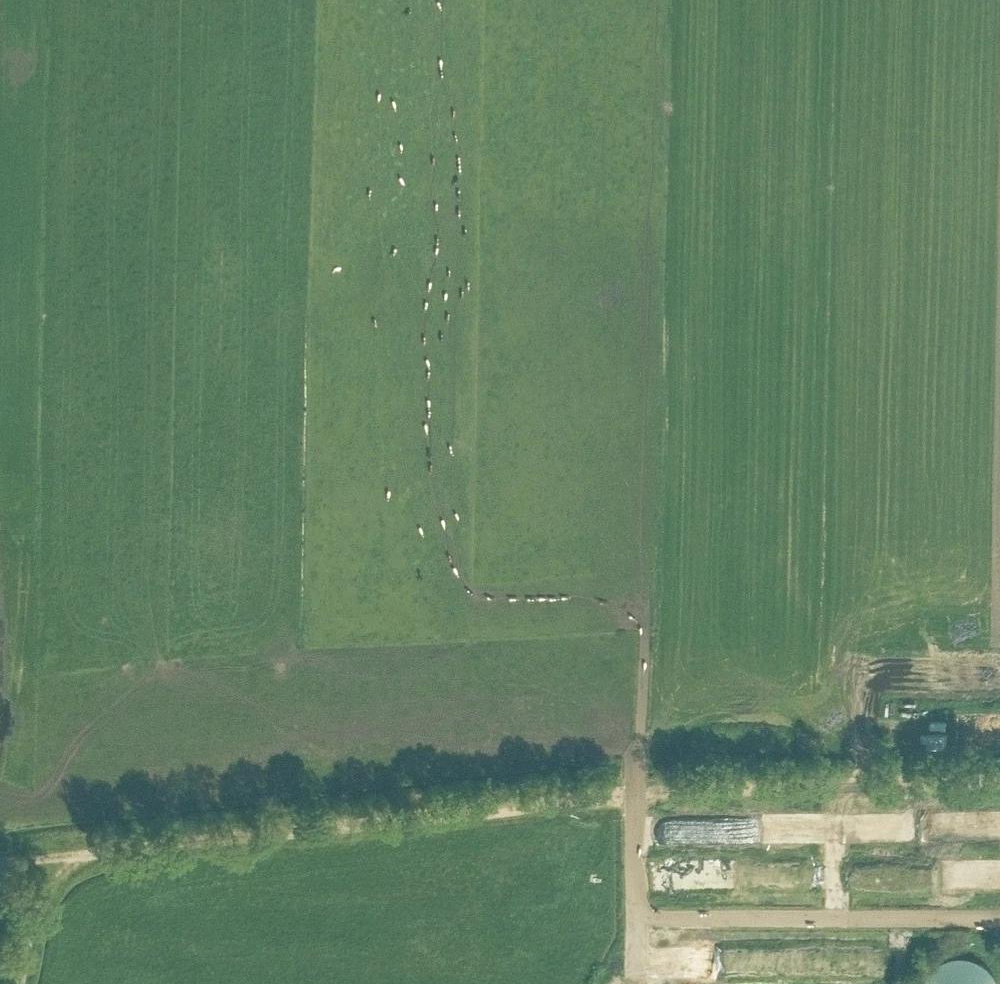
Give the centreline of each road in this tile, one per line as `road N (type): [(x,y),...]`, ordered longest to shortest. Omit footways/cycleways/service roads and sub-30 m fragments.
road 1 (track): [(0,863),(646,793),(999,781)]

